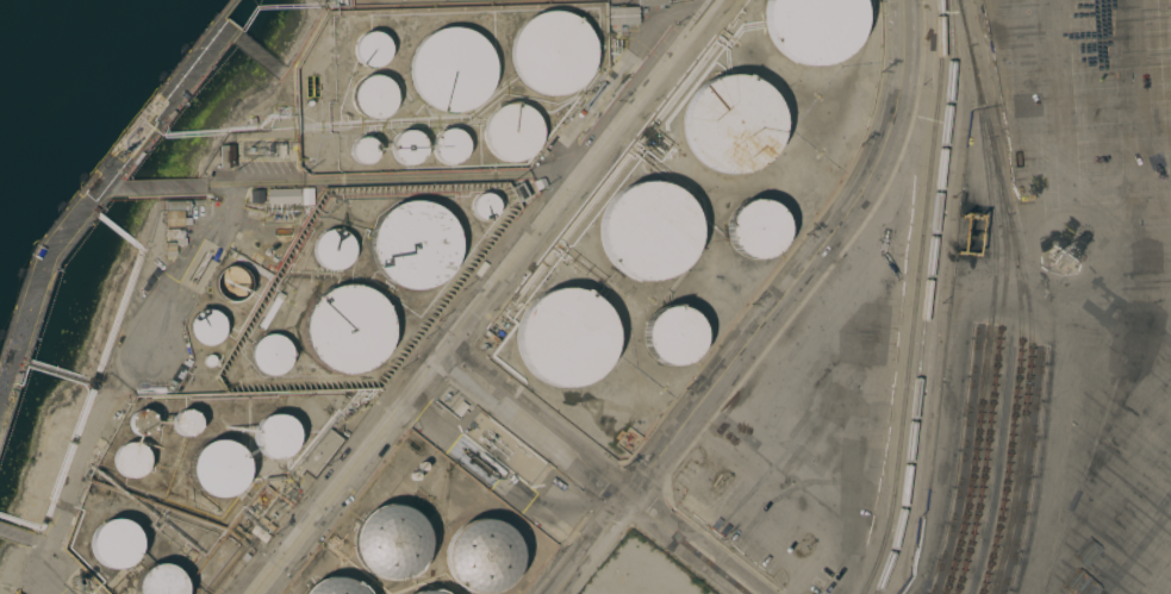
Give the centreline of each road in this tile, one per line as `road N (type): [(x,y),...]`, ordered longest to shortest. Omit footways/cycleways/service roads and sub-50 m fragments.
road 1 (residential): [(256,593),(718,0)]
road 2 (tertiary): [(905,0),(899,105),(859,204),(559,593)]
road 3 (residential): [(751,593),(443,351)]

